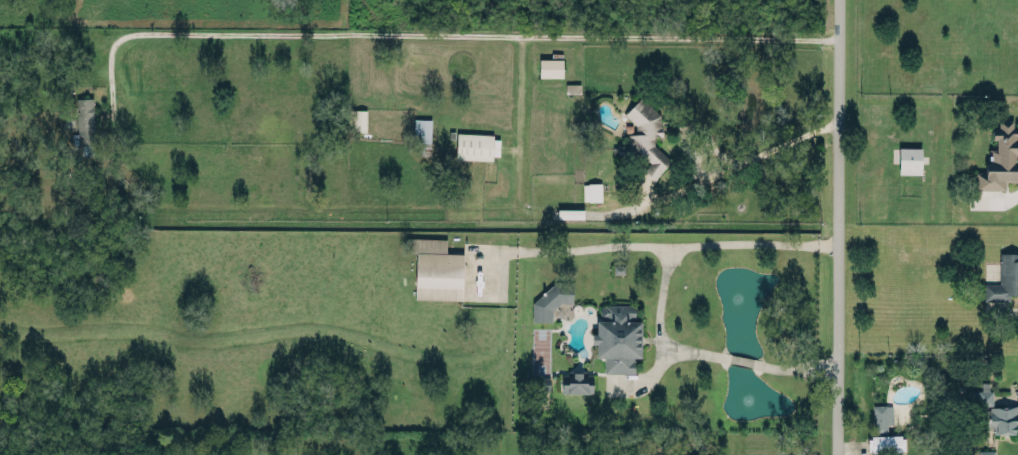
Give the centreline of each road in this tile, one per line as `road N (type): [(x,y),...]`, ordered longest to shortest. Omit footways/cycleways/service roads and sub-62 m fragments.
road 1 (residential): [(843,0),(840,454)]

